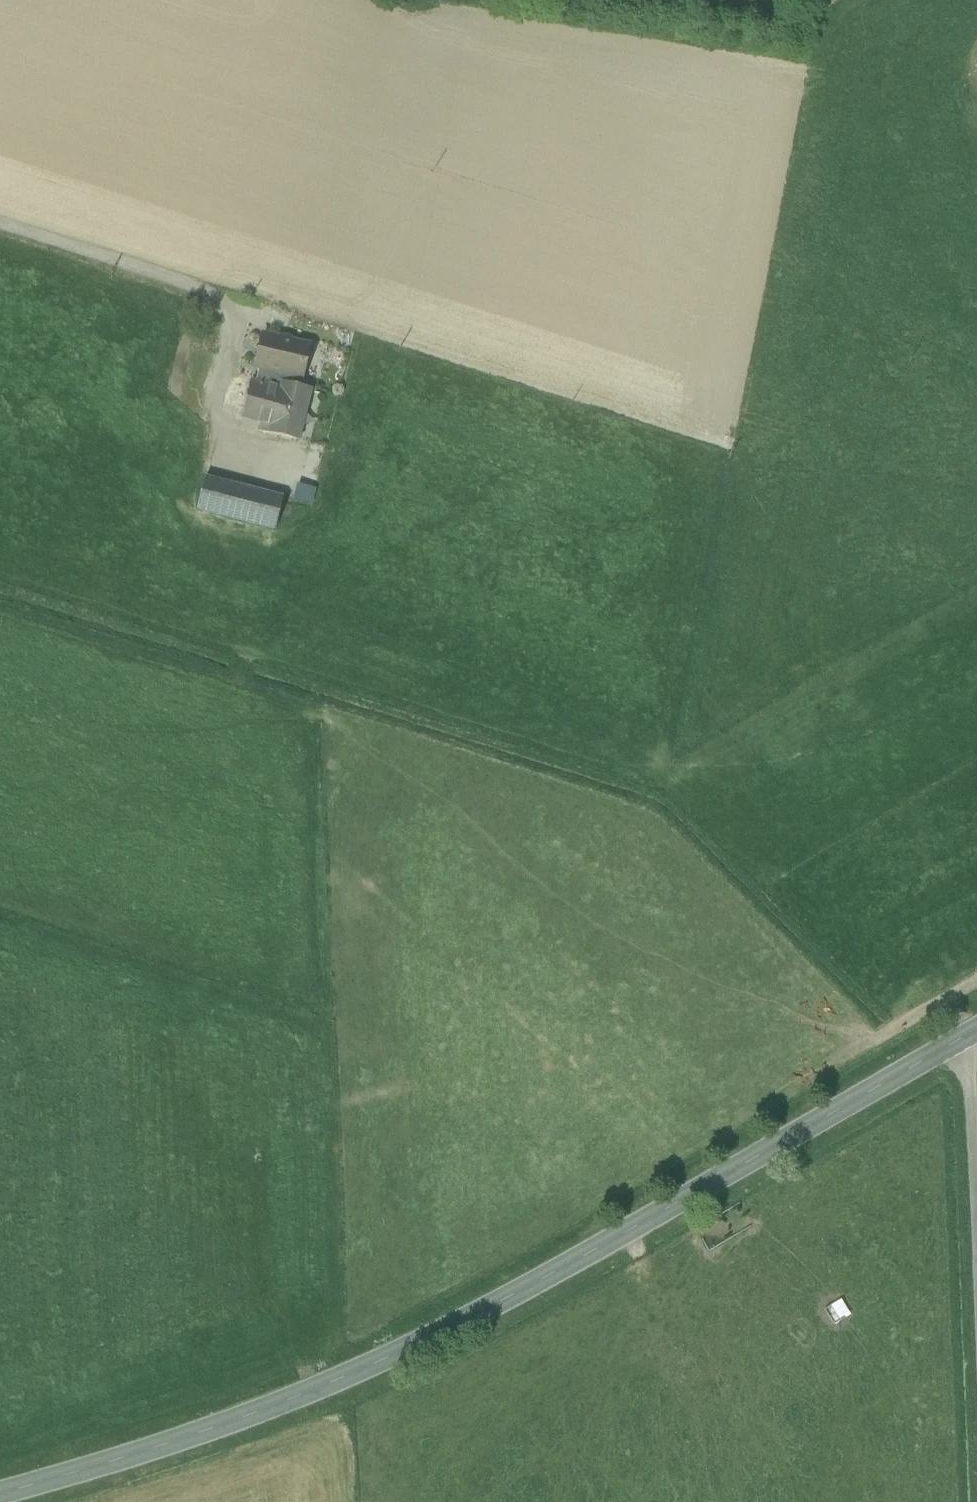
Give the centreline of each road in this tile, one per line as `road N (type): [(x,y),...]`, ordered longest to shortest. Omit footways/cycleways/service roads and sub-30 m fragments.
road 1 (tertiary): [(0,1494),(313,1391),(504,1304),(976,1030)]
road 2 (track): [(954,1044),(970,1072),(976,1235)]

